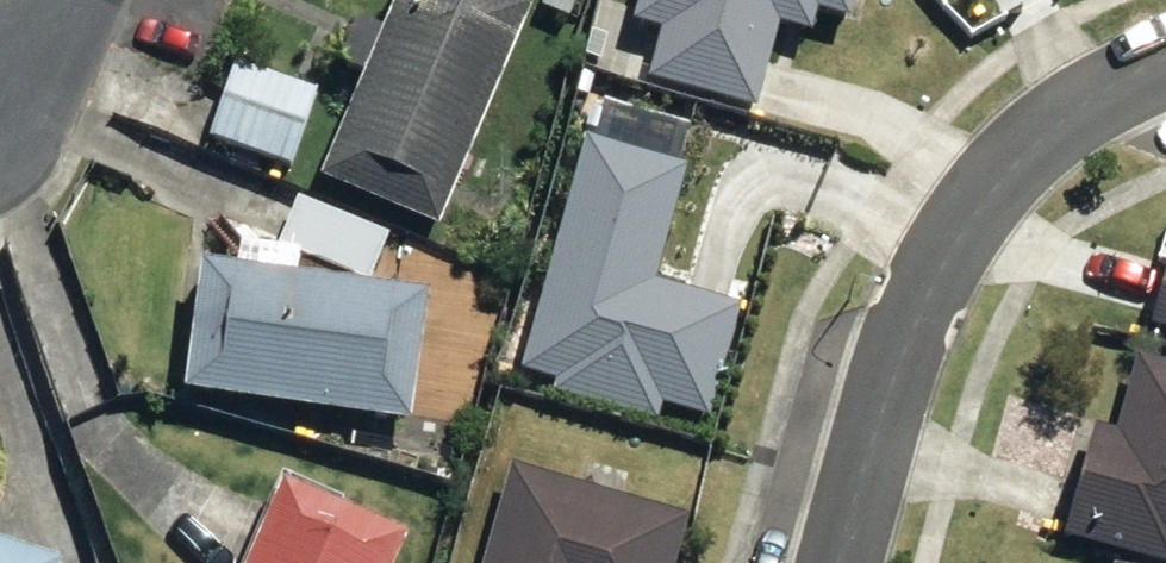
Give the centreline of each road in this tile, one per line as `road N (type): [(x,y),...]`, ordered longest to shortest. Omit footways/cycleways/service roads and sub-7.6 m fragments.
road 1 (residential): [(842,562),(922,278),(973,209),(1080,108),(1165,68)]
road 2 (residential): [(0,107),(48,63),(75,0)]

